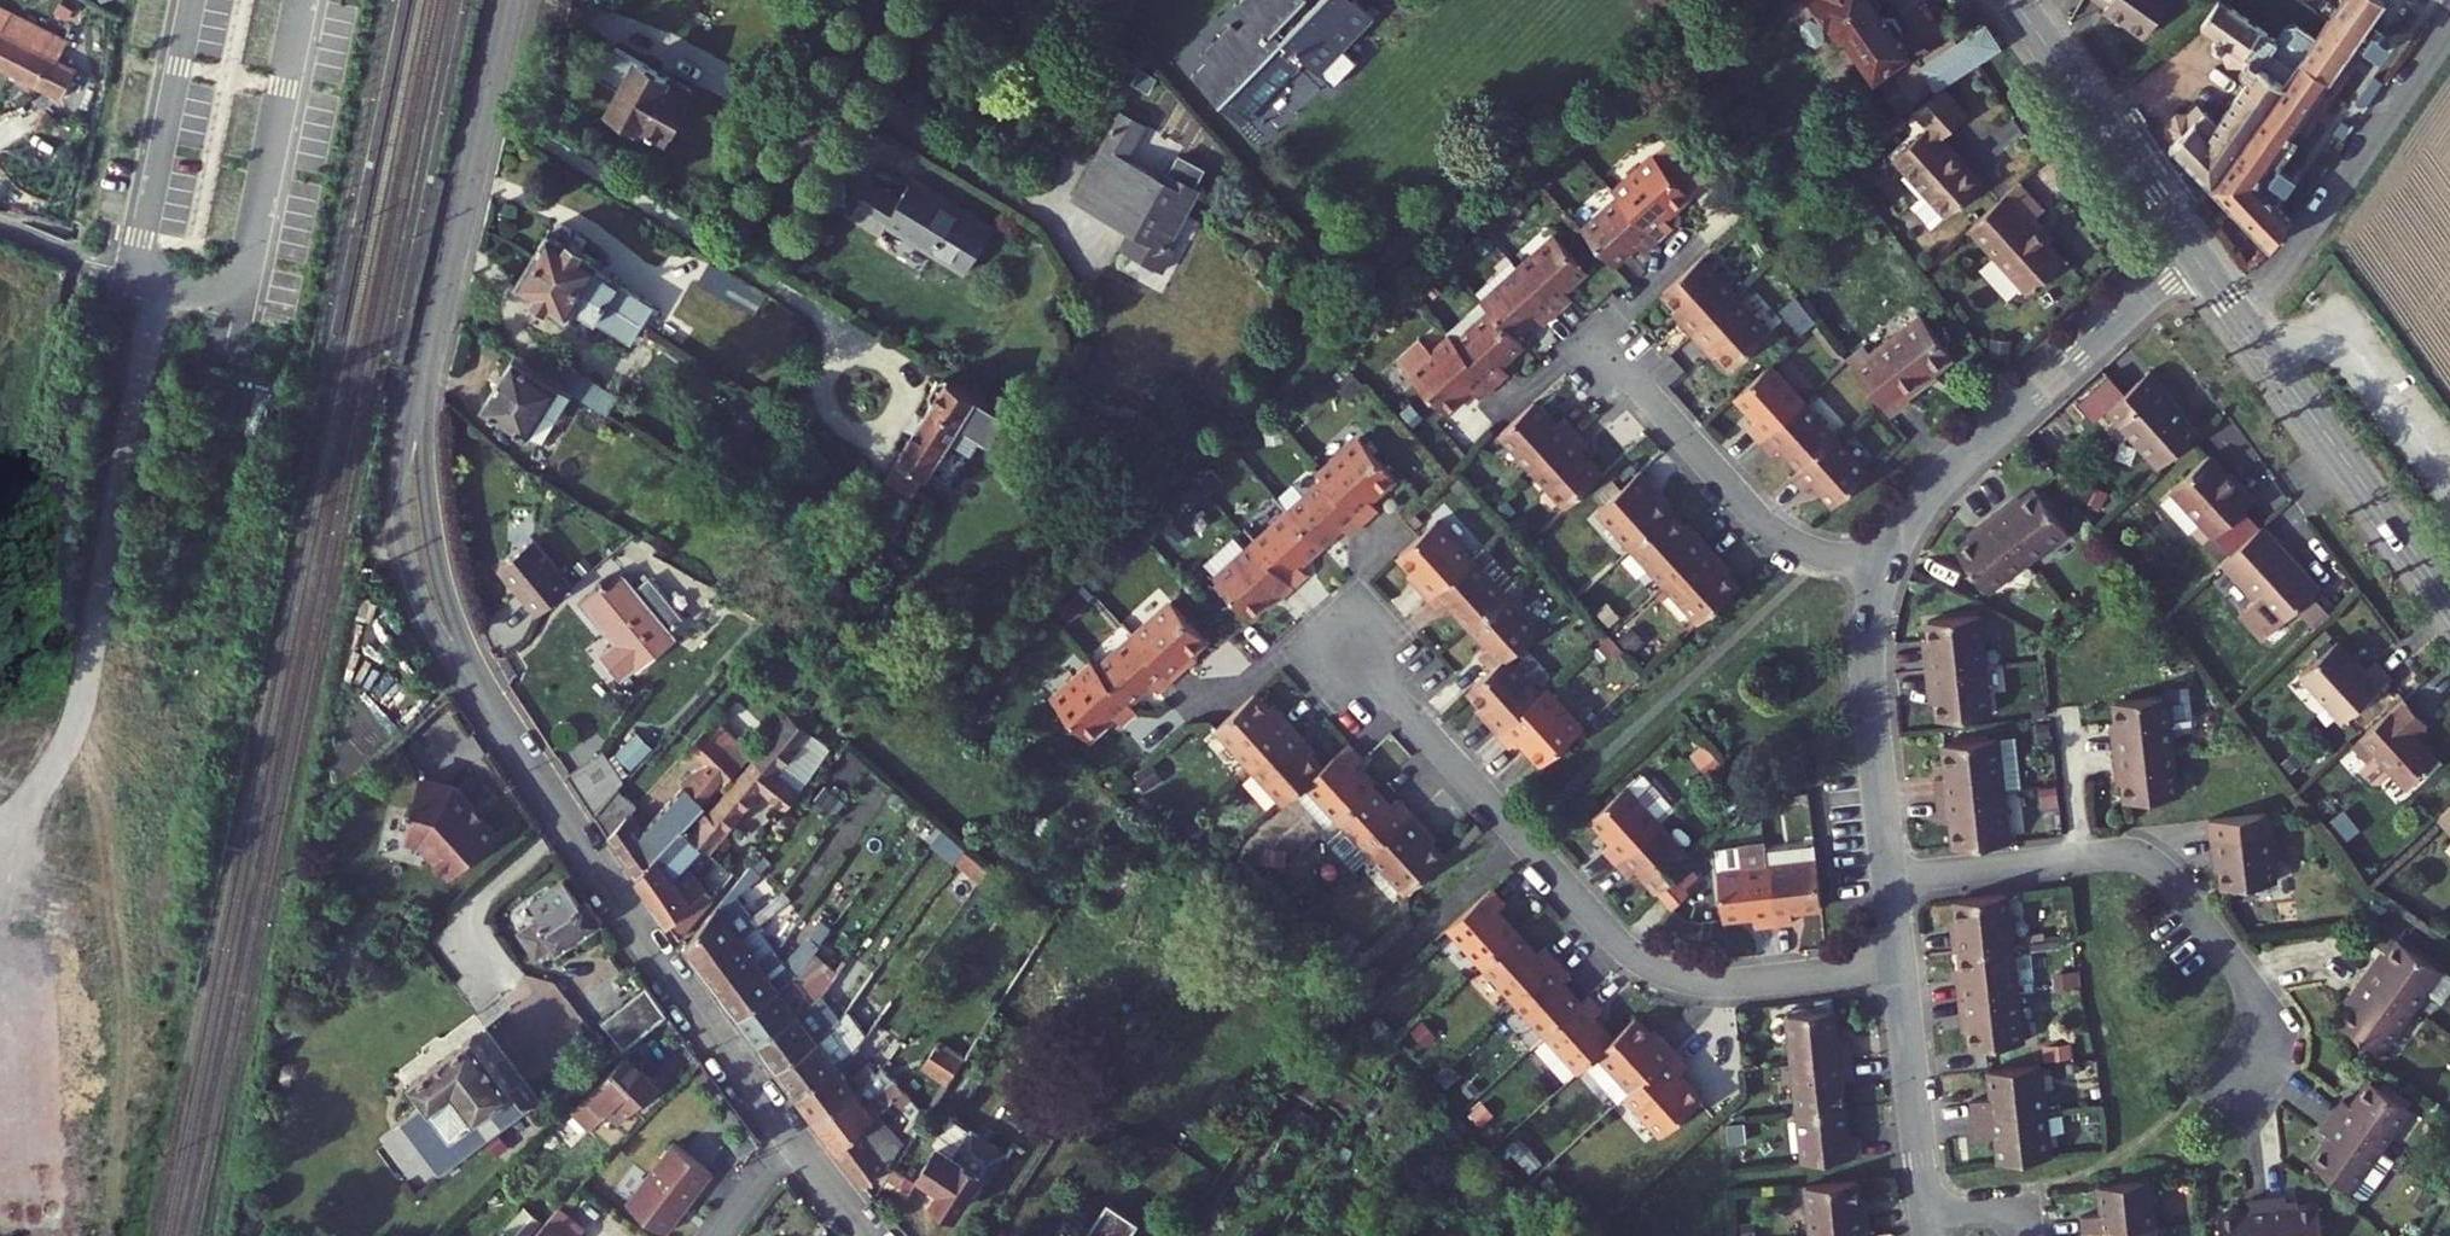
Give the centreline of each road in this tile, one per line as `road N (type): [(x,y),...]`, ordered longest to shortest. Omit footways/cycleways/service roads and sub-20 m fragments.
road 1 (residential): [(794,1137),(473,677),(429,582),(415,519),(416,423),(488,106)]
road 2 (residential): [(1898,965),(1711,984),(1642,964),(1349,649)]
road 3 (residential): [(1889,882),(2123,855),(2152,863),(2254,997),(2254,1055),(2227,1101)]
road 4 (residential): [(2191,253),(1936,482),(1884,568)]
road 5 (residential): [(488,106),(827,318),(852,346)]
road 6 (tertiary): [(2449,601),(2191,253)]
road 7 (residential): [(1884,568),(1822,556),(1766,528),(1591,332)]
road 8 (residential): [(1884,568),(1869,670),(1889,882)]
road 9 (tertiary): [(2191,253),(2013,0)]
road 10 (residential): [(835,96),(1104,245)]
road 11 (residential): [(1898,965),(1925,1218)]
road 12 (residential): [(852,346),(895,354),(911,394),(898,420),(872,434),(832,419)]
road 13 (residential): [(2033,1235),(2030,1207),(1925,1218)]
road 14 (residential): [(1591,332),(1491,420)]
road 15 (residential): [(1689,246),(1591,332)]
road 16 (residential): [(713,1235),(794,1137)]
road 17 (residential): [(870,1235),(794,1137)]

